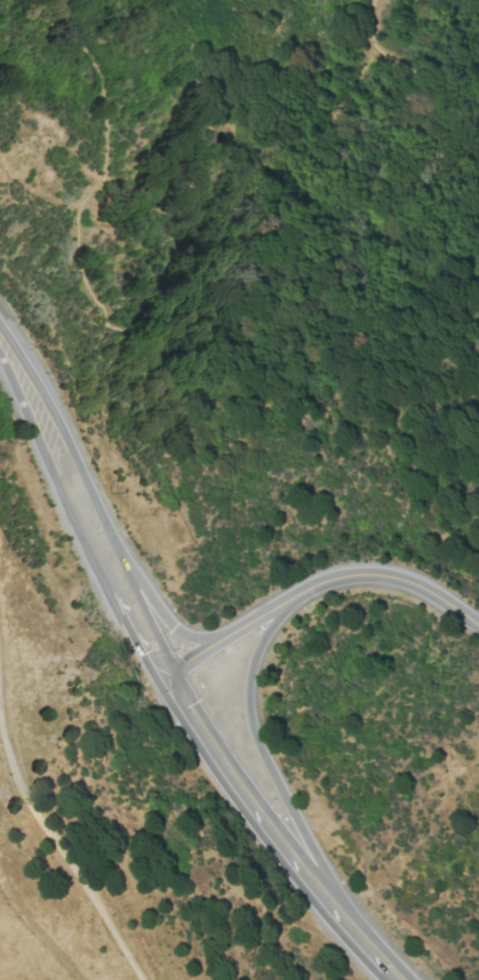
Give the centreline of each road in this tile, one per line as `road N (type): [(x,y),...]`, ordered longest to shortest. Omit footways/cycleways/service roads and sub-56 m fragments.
road 1 (primary): [(411,979),(268,810),(177,673),(60,422),(0,323)]
road 2 (primary): [(0,349),(160,684),(275,854),(388,979)]
road 3 (secondary): [(478,626),(424,586),(369,575),(316,588),(160,684)]
road 4 (primary): [(334,894),(267,759),(252,708),(260,657),(292,603)]
road 5 (track): [(0,713),(12,772),(139,979)]
road 6 (primary): [(228,639),(201,639),(172,625),(116,541)]

